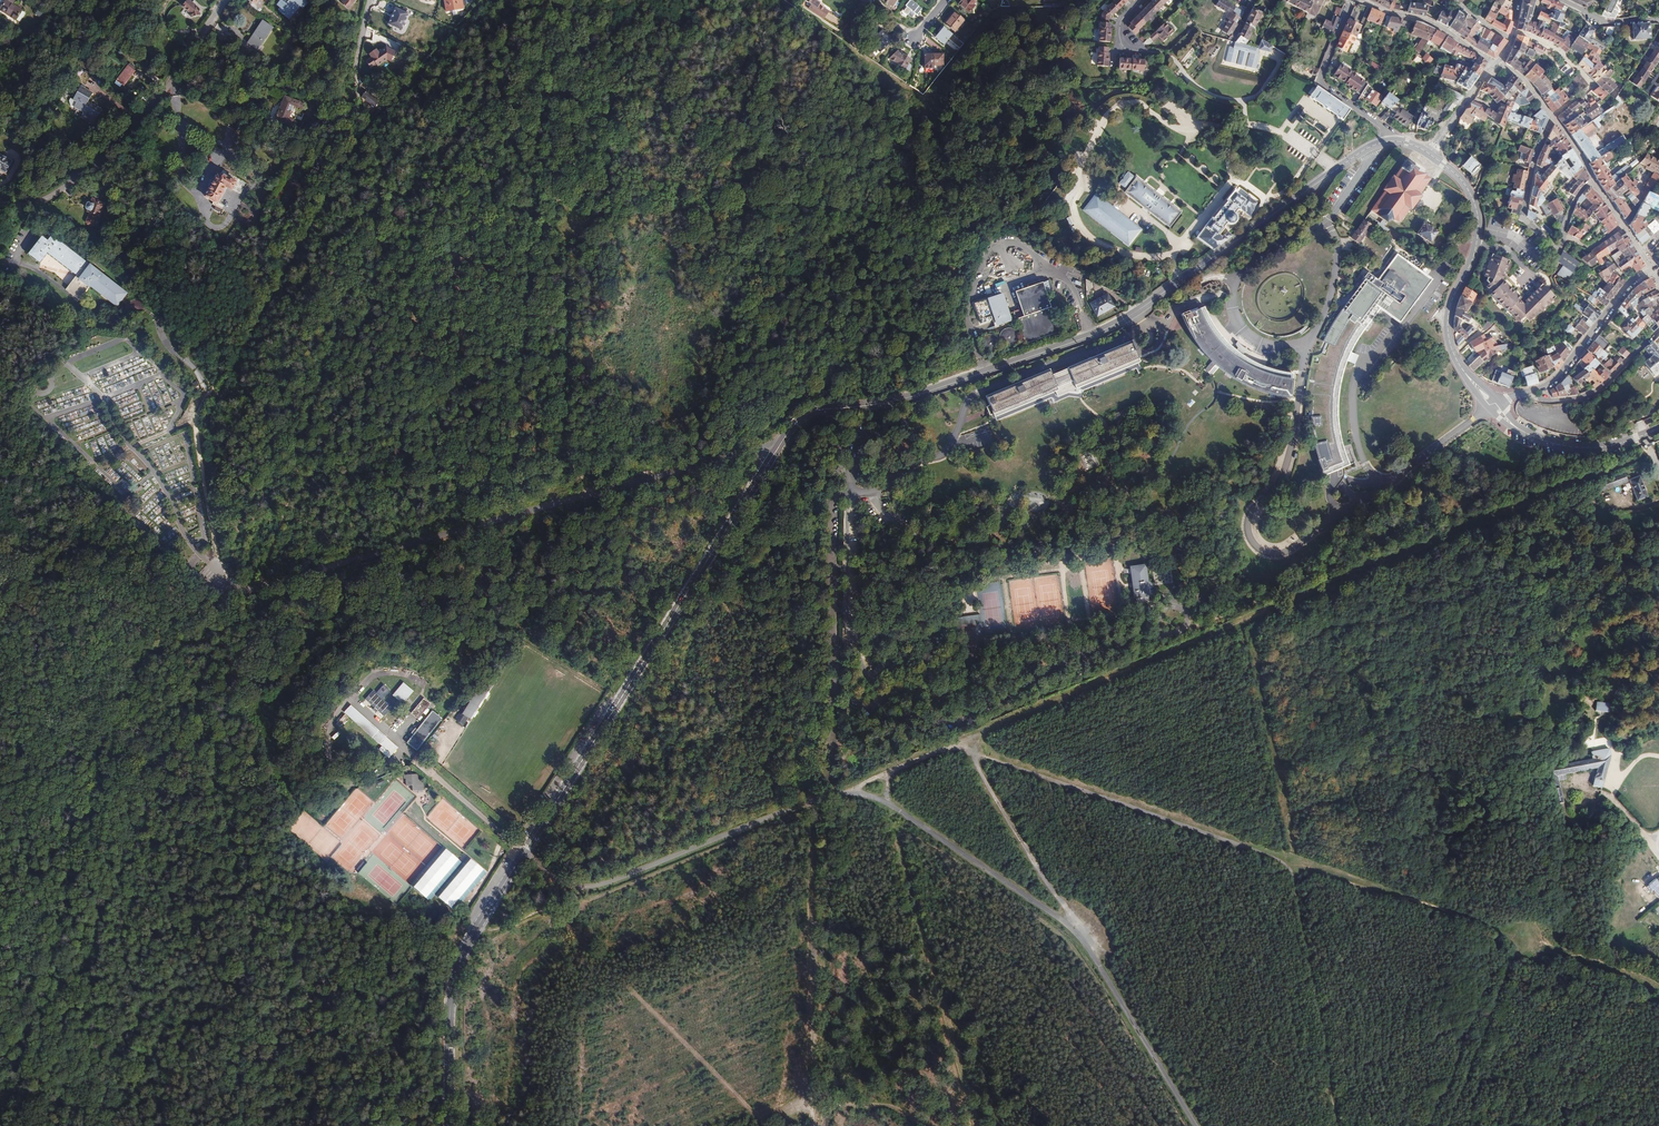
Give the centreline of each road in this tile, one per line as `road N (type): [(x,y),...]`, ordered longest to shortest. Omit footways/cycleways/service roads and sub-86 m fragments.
road 1 (track): [(962,742),(1653,451)]
road 2 (secondary): [(781,440),(824,407),(919,392),(1118,324),(1335,168),(1393,141)]
road 3 (unclassified): [(1328,225),(1340,237),(1333,291),(1305,350),(1288,462),(1248,522),(1251,541),(1268,554),(1286,552),(1487,408)]
road 4 (track): [(283,517),(345,290),(369,242),(576,13)]
road 5 (track): [(354,136),(369,242),(567,225),(571,452),(601,491)]
road 6 (unclassified): [(781,440),(226,595)]
road 7 (track): [(226,595),(197,441),(200,408),(361,120)]
road 8 (secondary): [(523,854),(781,440)]
road 9 (track): [(45,1018),(82,973),(202,712),(202,650),(226,595)]
road 10 (unclassified): [(888,803),(1079,934),(1197,1125)]
road 11 (track): [(567,225),(744,203),(740,411),(754,449)]
road 12 (track): [(262,586),(283,517),(322,485),(601,491)]
road 13 (unclassified): [(523,854),(564,890),(597,886),(819,797),(855,791),(888,803)]
road 14 (track): [(781,440),(817,534),(819,797)]
road 15 (track): [(962,742),(988,757),(1287,858)]
road 16 (track): [(812,799),(810,1125)]
road 17 (residential): [(228,0),(127,131),(49,195),(19,207),(0,202)]
road 18 (secondary): [(448,1125),(459,965),(523,854)]
road 19 (secondary): [(1430,155),(1462,180),(1477,213),(1475,252),(1449,314),(1466,374)]
road 20 (track): [(1287,858),(1517,937)]
road 21 (track): [(1079,934),(962,742)]
road 22 (track): [(0,525),(136,657)]
road 23 (unclassified): [(1352,0),(1320,82),(1393,141)]
road 24 (residential): [(1526,393),(1556,379),(1653,269)]
road 25 (track): [(812,799),(662,742)]
road 26 (residential): [(1526,393),(1554,402),(1596,393),(1658,332)]
road 27 (unclassified): [(1497,63),(1439,25),(1358,0)]
road 28 (residential): [(1554,116),(1524,221),(1556,252)]
road 29 (residential): [(1554,116),(1592,86),(1563,57),(1514,31)]
road 30 (track): [(845,791),(962,742)]
road 31 (track): [(810,1100),(894,1106),(929,1125)]
road 32 (residential): [(361,120),(357,59),(372,0)]
road 33 (secondary): [(1529,437),(1584,448),(1646,434)]

